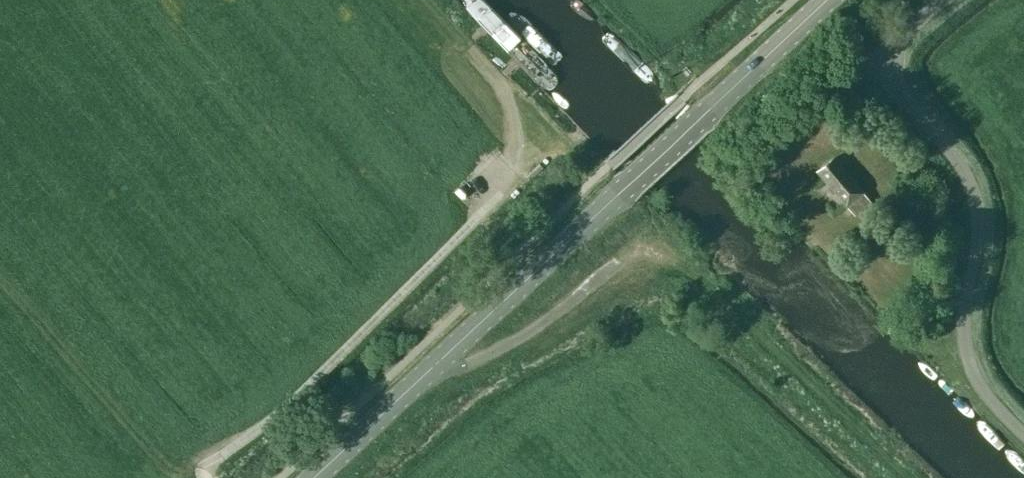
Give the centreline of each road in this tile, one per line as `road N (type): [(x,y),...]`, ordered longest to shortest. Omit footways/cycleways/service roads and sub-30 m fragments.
road 1 (tertiary): [(313,477),(822,0)]
road 2 (track): [(205,477),(221,453),(497,194),(509,170),(512,122),(504,92),(468,52)]
road 3 (unclassified): [(1023,432),(976,380),(967,353),(969,169),(894,75),(890,53),(943,0)]
road 4 (track): [(434,364),(496,348),(615,265)]

